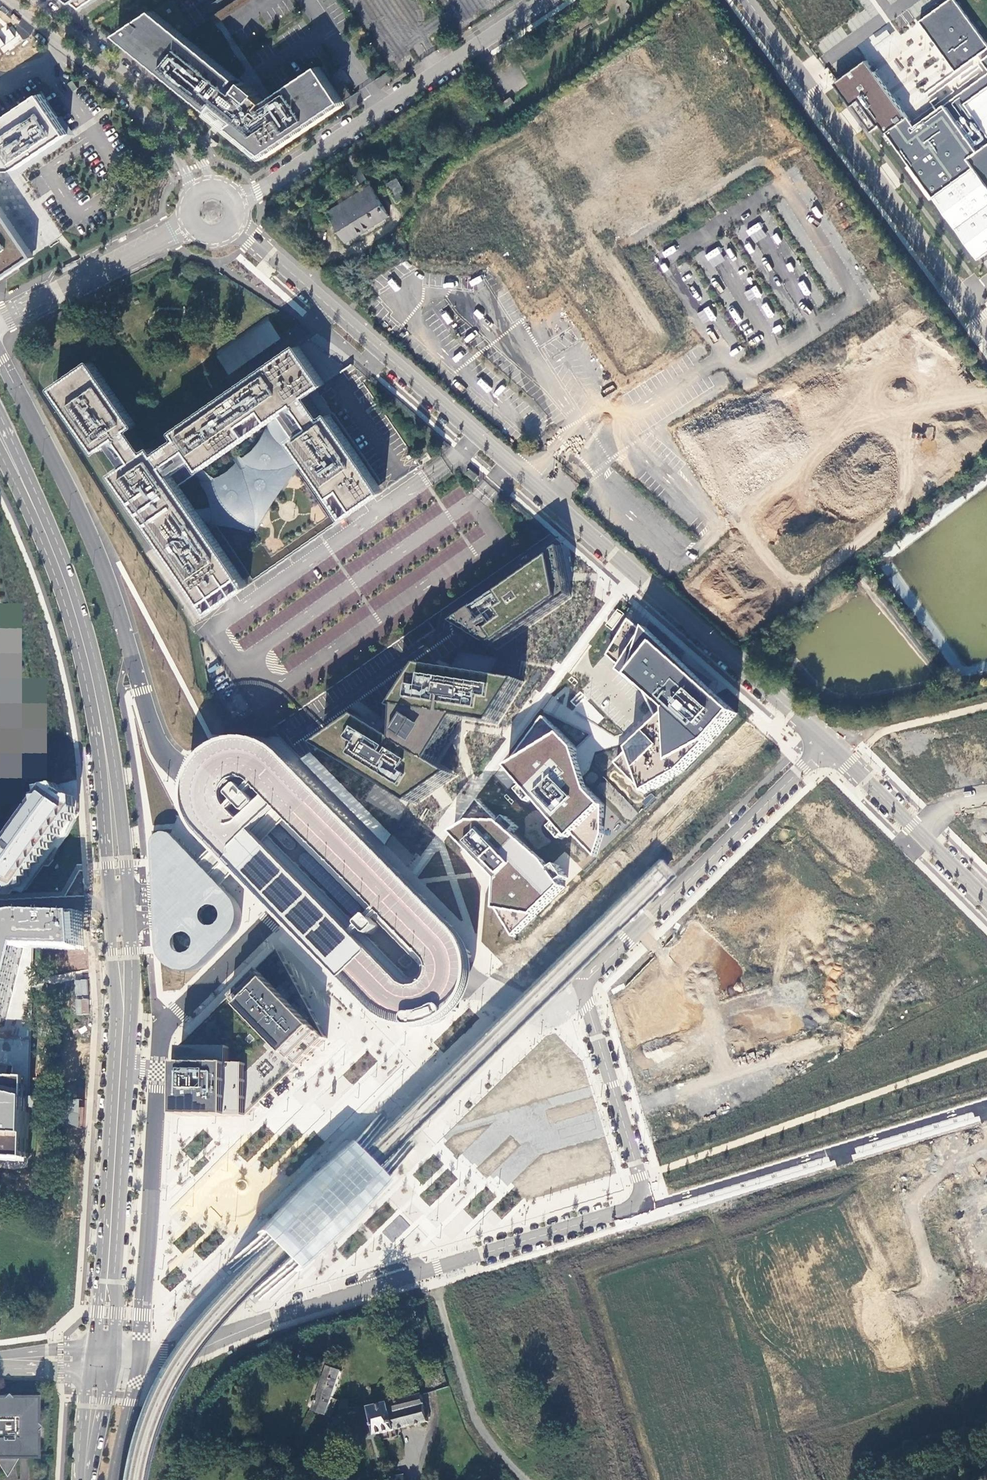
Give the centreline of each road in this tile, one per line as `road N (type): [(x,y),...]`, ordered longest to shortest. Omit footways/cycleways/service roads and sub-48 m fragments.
road 1 (primary): [(0,437),(76,612),(105,744),(124,991),(102,1361)]
road 2 (tertiary): [(828,746),(235,224)]
road 3 (unclassified): [(646,1204),(582,989),(828,746)]
road 4 (unclassified): [(102,1361),(141,1363),(646,1204)]
road 5 (residential): [(986,329),(746,0)]
road 6 (unclassified): [(238,205),(543,0)]
road 7 (unclassified): [(646,1204),(986,1102)]
road 8 (tertiary): [(9,0),(143,109),(185,170),(191,197)]
road 9 (tertiary): [(216,186),(152,93),(36,0)]
road 10 (tertiary): [(190,224),(0,319)]
road 11 (tertiary): [(924,838),(828,746)]

